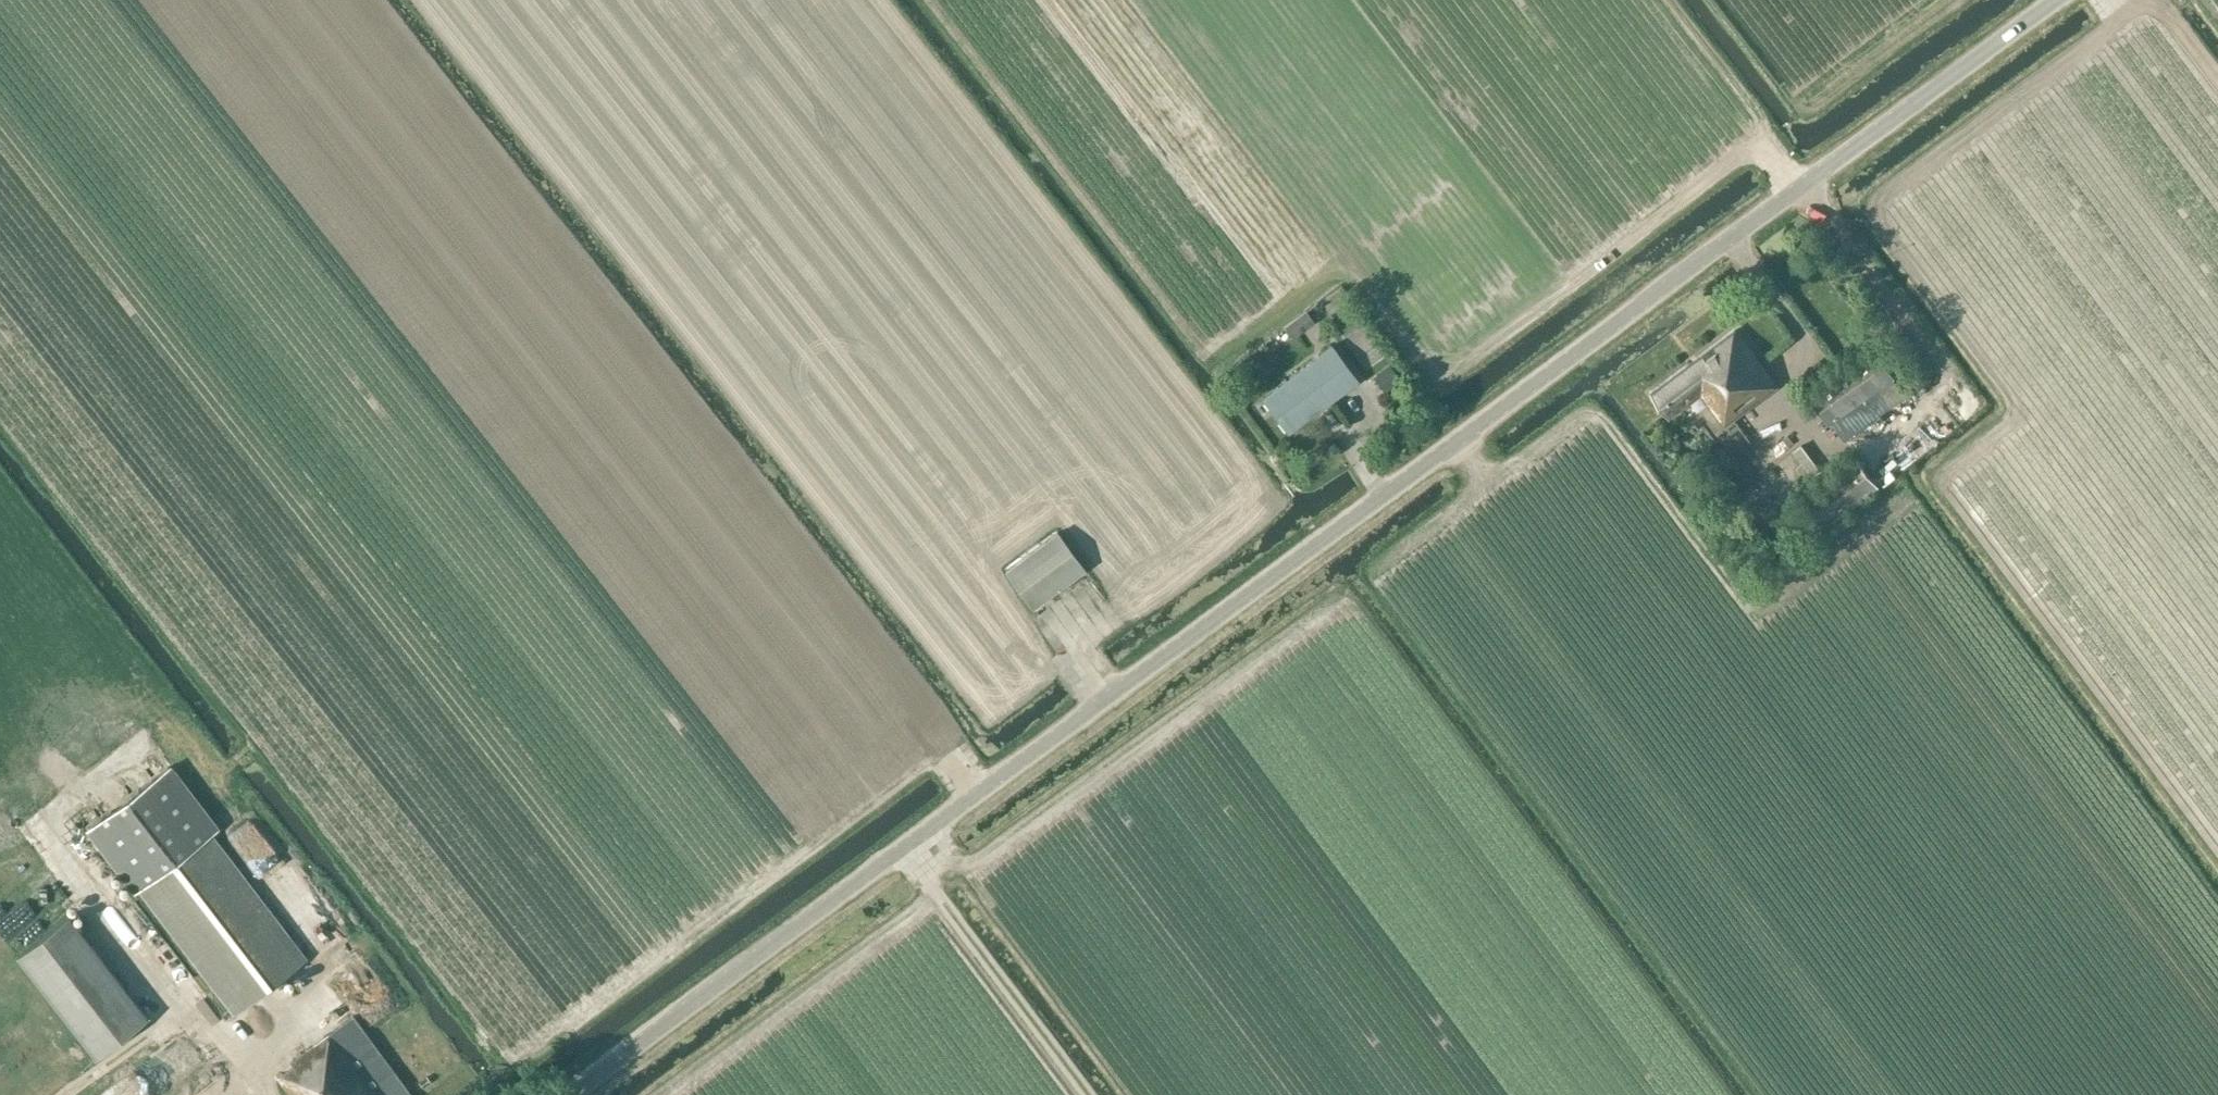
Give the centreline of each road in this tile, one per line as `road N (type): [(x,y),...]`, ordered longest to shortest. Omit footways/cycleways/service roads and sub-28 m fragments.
road 1 (unclassified): [(579,1094),(2053,0)]

